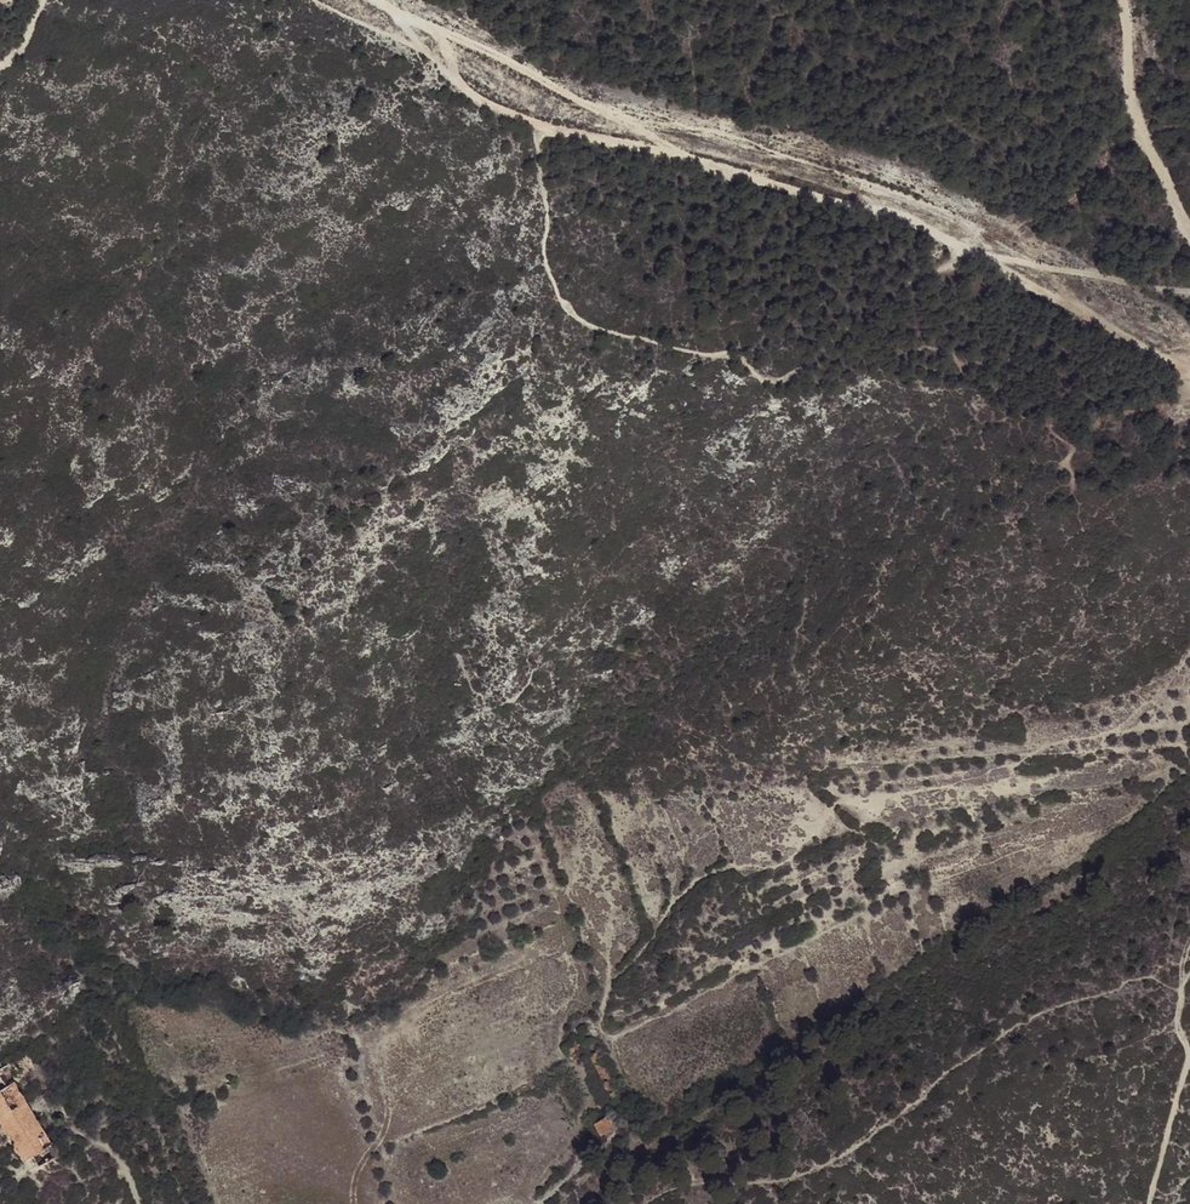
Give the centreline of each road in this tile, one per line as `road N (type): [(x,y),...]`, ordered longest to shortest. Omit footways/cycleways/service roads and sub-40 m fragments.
road 1 (track): [(380,0),(462,41),(1054,272),(1189,361)]
road 2 (track): [(1152,1203),(1150,1186),(1189,1064)]
road 3 (track): [(1189,284),(1054,272)]

